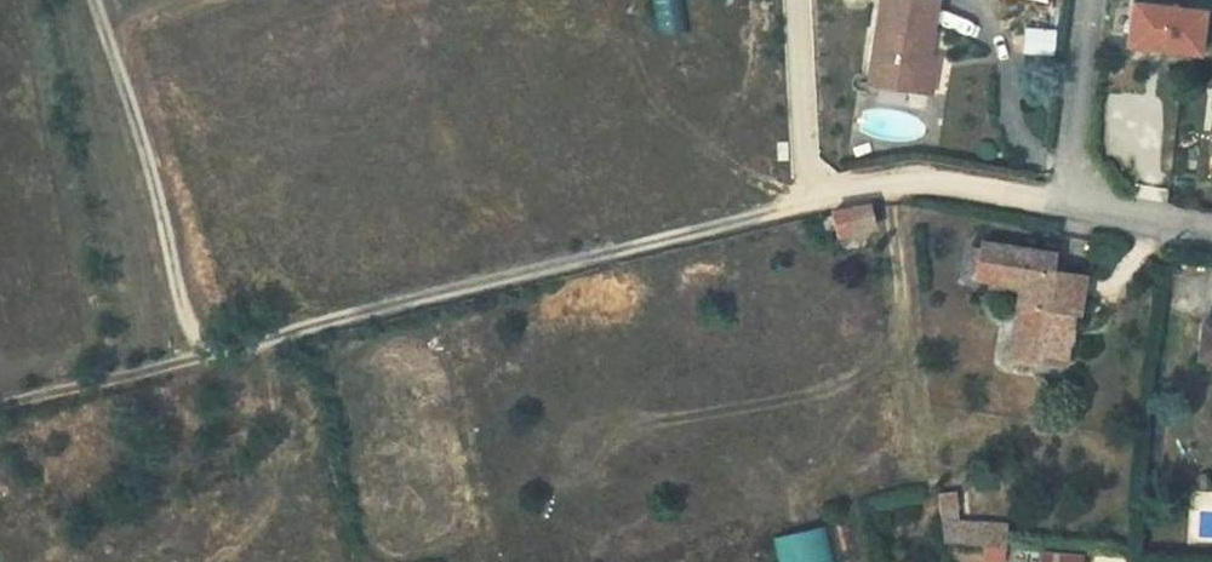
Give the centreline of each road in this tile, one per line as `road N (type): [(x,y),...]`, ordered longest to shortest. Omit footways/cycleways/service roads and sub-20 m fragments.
road 1 (track): [(814,196),(192,370),(0,414)]
road 2 (residential): [(1071,205),(899,181),(814,196),(804,0)]
road 3 (track): [(95,0),(192,370)]
road 4 (residential): [(1089,0),(1071,205)]
road 5 (residential): [(1071,205),(1211,230)]

